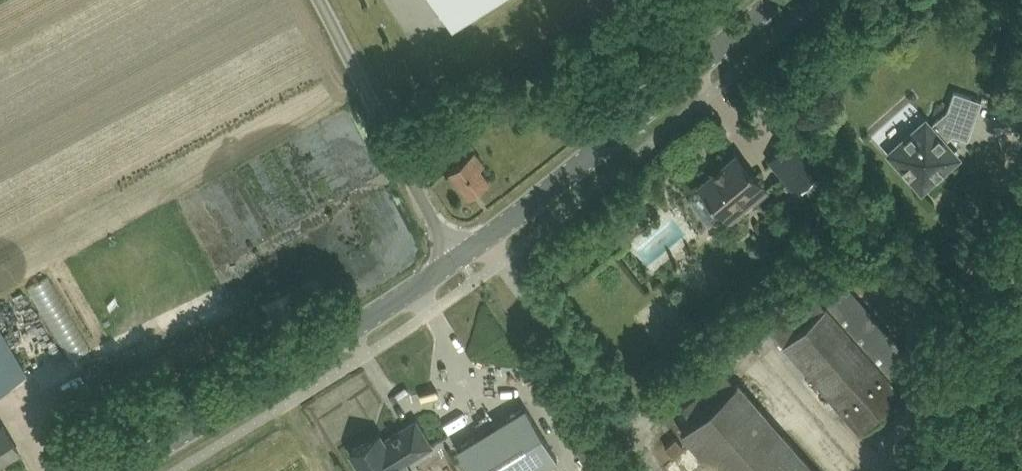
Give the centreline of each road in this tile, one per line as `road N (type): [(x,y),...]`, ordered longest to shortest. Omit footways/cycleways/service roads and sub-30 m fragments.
road 1 (tertiary): [(113,470),(460,257)]
road 2 (tertiary): [(460,257),(775,0)]
road 3 (unclassified): [(906,470),(1021,138)]
road 4 (unclassified): [(460,257),(324,0)]

